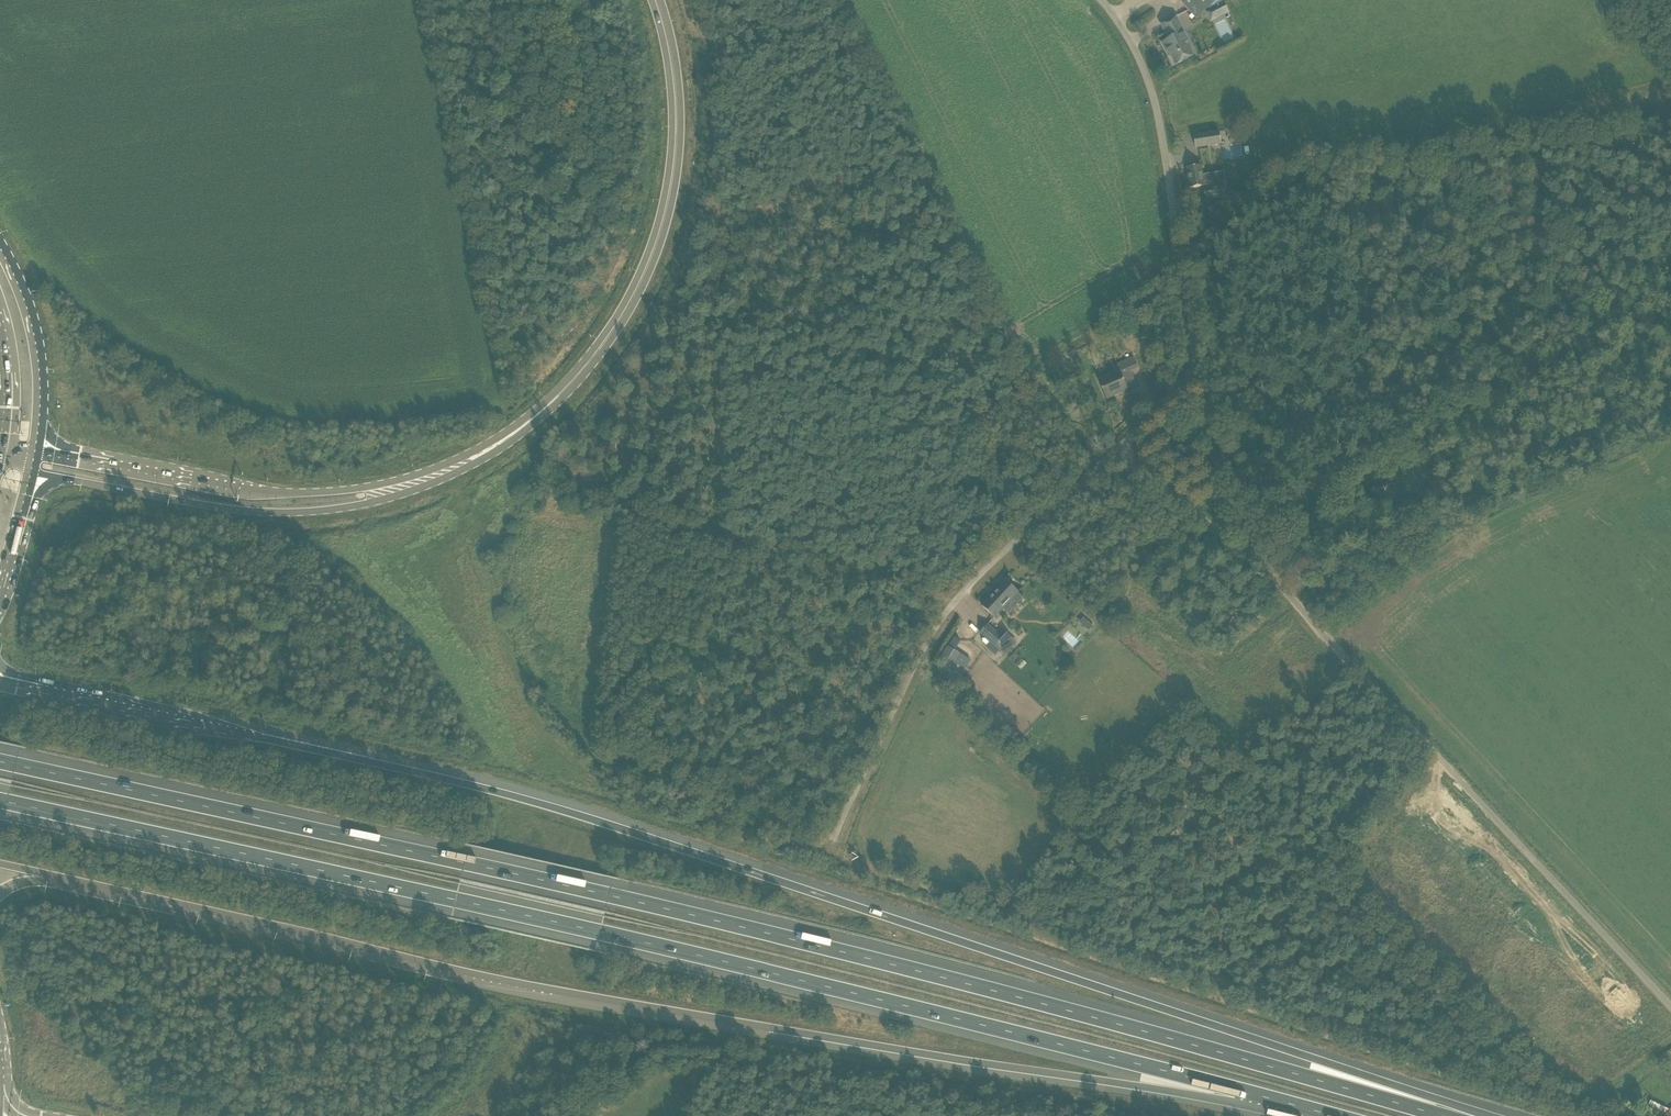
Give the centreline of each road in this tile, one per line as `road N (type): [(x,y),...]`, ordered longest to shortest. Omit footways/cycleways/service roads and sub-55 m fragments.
road 1 (motorway): [(1453,1115),(1094,982),(545,807),(0,684)]
road 2 (motorway): [(1443,1115),(702,917),(0,762)]
road 3 (motorway): [(0,802),(700,956),(1238,1090)]
road 4 (motorway): [(37,876),(410,967),(681,1017),(1147,1087),(1238,1090)]
road 5 (unclassified): [(1670,1006),(1277,574),(1121,450)]
road 6 (secondary): [(379,493),(445,472),(520,429),(581,371),(631,299),(661,225),(674,156),(671,62),(656,0)]
road 7 (track): [(716,0),(722,535)]
road 8 (unclassified): [(1121,450),(1188,388),(1197,359),(1186,237),(1154,94),(1101,0)]
road 9 (unclassified): [(840,838),(943,626),(984,577),(1121,450)]
road 10 (secondary): [(31,473),(257,511),(354,506),(379,493)]
road 11 (secondary): [(379,493),(256,491),(35,454)]
road 12 (track): [(722,535),(962,603)]
road 13 (track): [(1277,574),(1195,376)]
road 14 (primary): [(35,454),(37,346),(0,247)]

